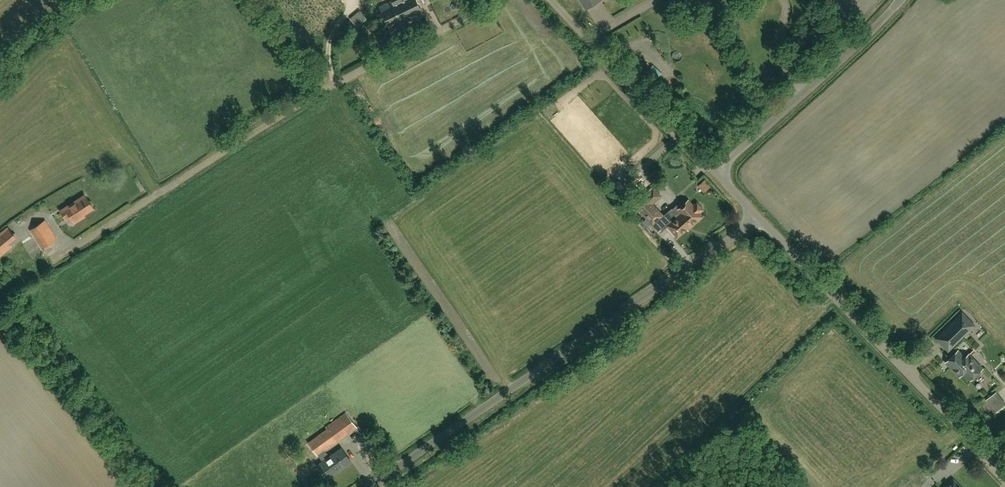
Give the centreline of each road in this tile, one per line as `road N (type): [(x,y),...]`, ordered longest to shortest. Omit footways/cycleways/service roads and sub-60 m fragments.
road 1 (unclassified): [(17,280),(293,101),(486,0)]
road 2 (unclassified): [(357,486),(756,216)]
road 3 (unclassified): [(1004,477),(756,216)]
road 4 (unclassified): [(712,171),(895,0)]
road 5 (unclassified): [(551,0),(712,171)]

